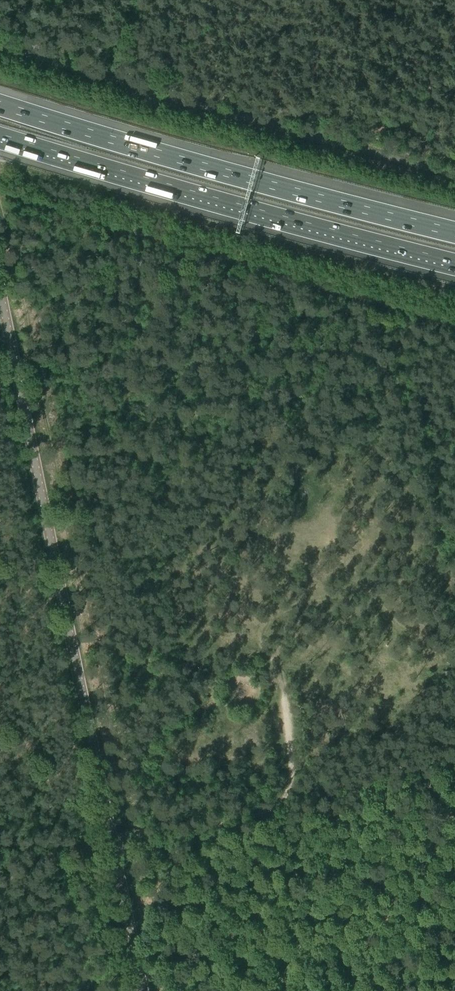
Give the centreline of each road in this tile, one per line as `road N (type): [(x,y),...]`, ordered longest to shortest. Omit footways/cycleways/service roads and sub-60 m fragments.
road 1 (secondary): [(143,990),(0,289)]
road 2 (motorway): [(0,138),(454,266)]
road 3 (motorway): [(454,230),(0,105)]
road 4 (track): [(115,854),(454,755)]
road 5 (track): [(423,409),(454,608)]
road 6 (track): [(303,990),(454,939)]

